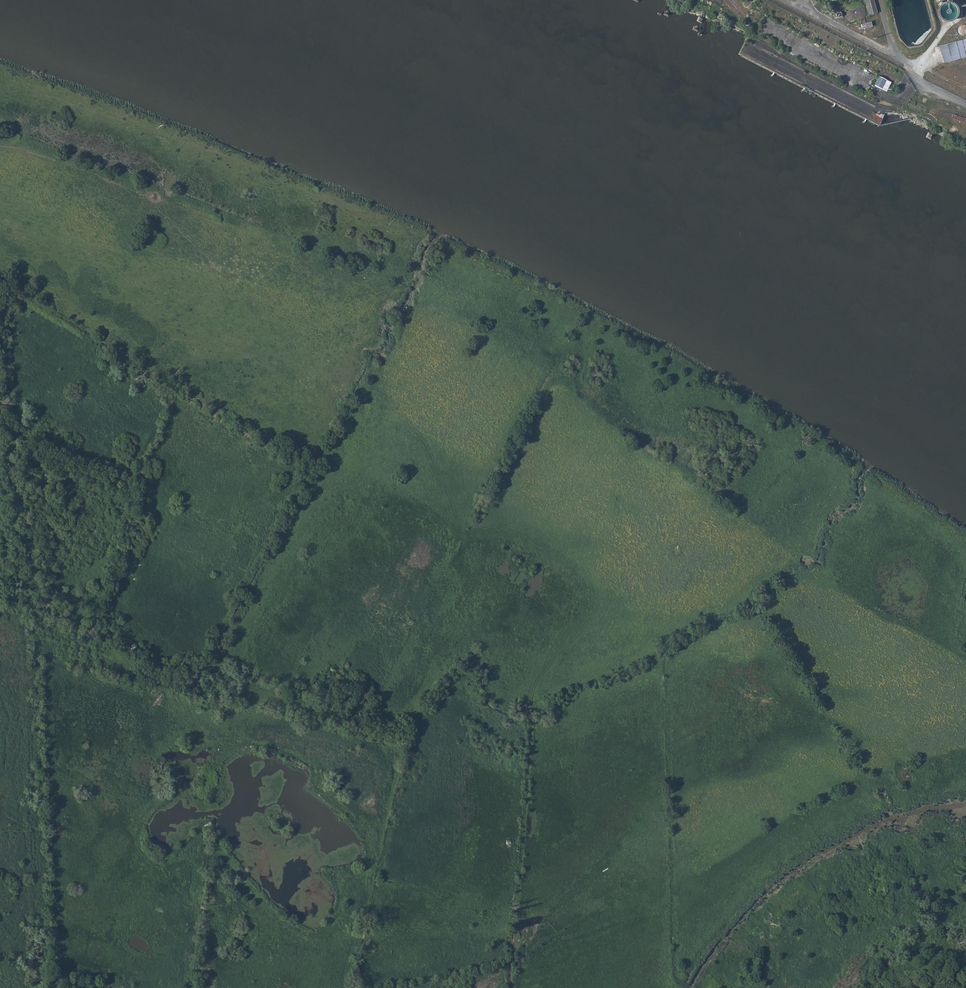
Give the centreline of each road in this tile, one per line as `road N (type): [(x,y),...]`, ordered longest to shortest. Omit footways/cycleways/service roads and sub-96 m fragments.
road 1 (track): [(511,987),(531,727)]

